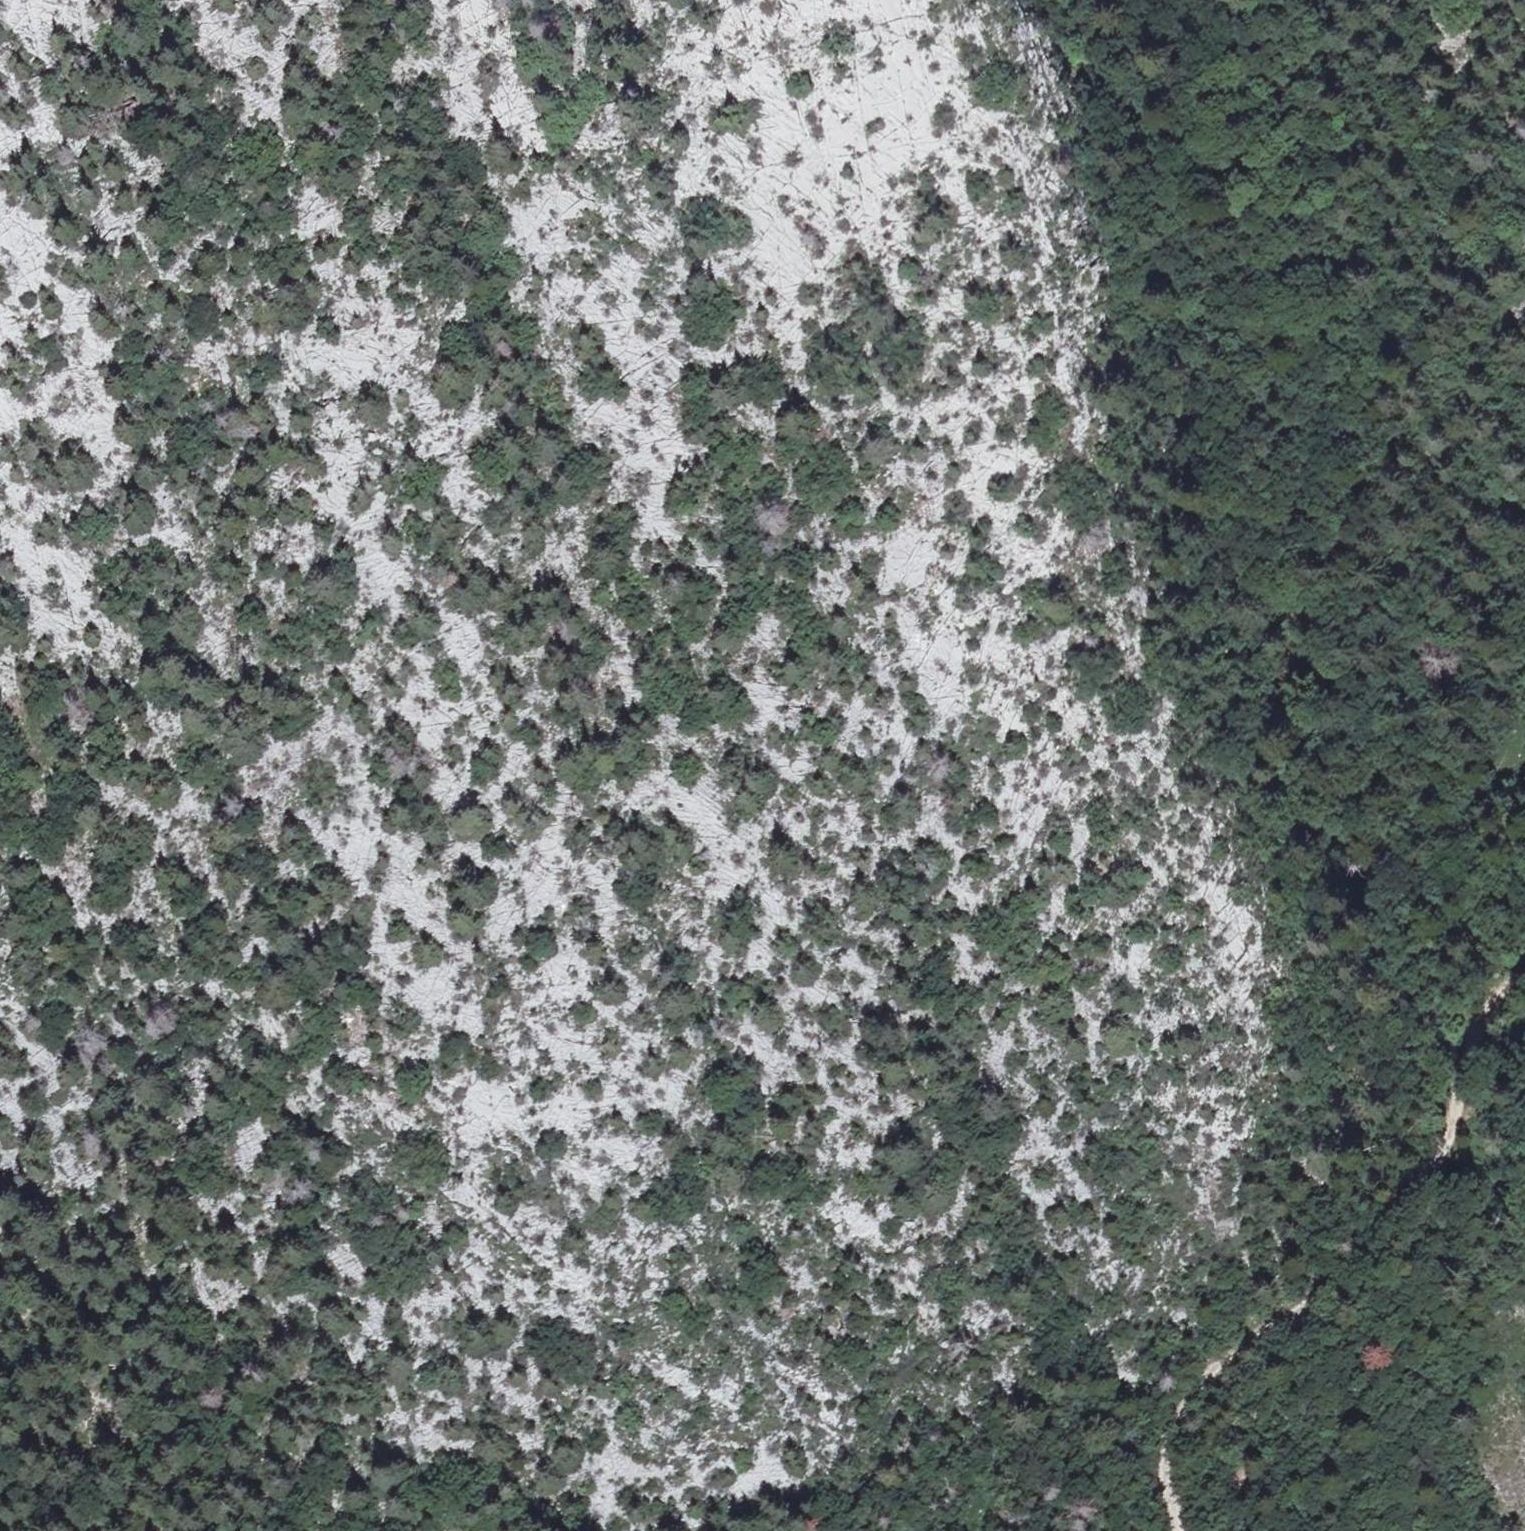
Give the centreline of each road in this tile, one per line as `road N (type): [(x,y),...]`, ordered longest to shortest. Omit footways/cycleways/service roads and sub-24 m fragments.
road 1 (track): [(1169,1530),(1153,1493),(1168,1413),(1278,1317),(1445,1149),(1454,1077),(1486,1003),(1524,976)]

